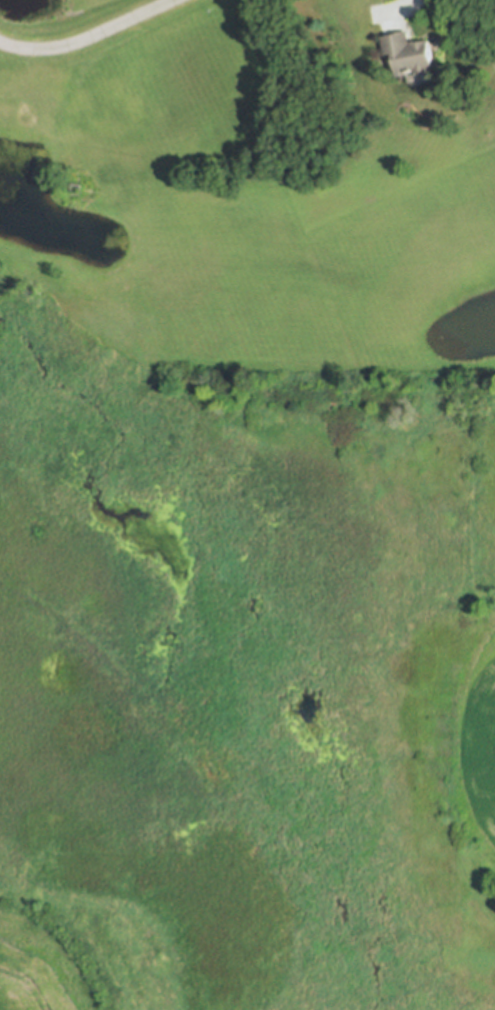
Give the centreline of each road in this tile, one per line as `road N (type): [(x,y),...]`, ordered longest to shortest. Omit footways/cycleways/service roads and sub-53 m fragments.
road 1 (residential): [(171,0),(72,44),(42,50),(0,42)]

